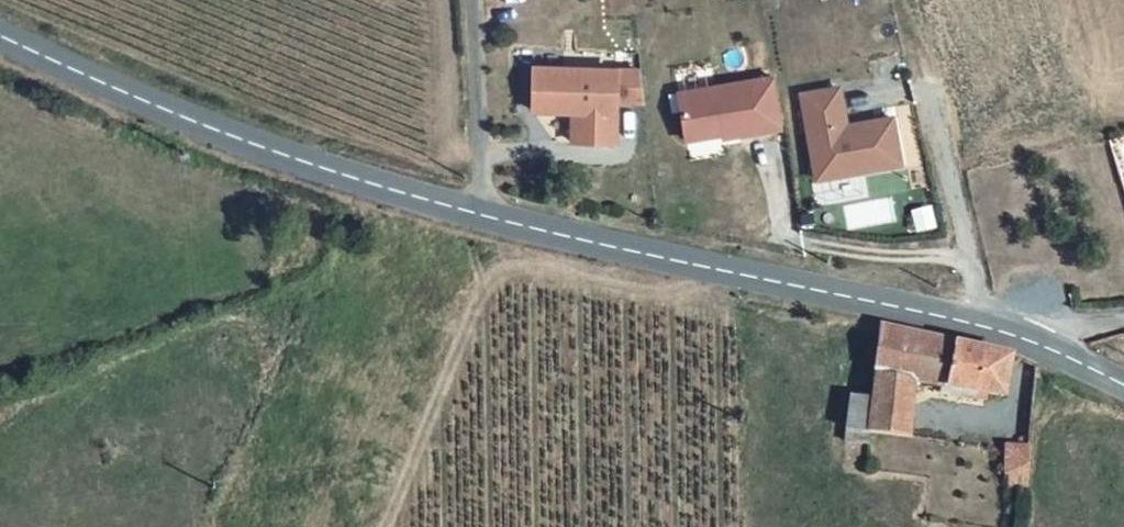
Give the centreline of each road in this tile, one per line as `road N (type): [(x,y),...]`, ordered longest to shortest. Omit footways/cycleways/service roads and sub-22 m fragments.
road 1 (tertiary): [(482,215),(1030,340)]
road 2 (tertiary): [(0,35),(265,149),(482,215)]
road 3 (residential): [(482,215),(472,0)]

